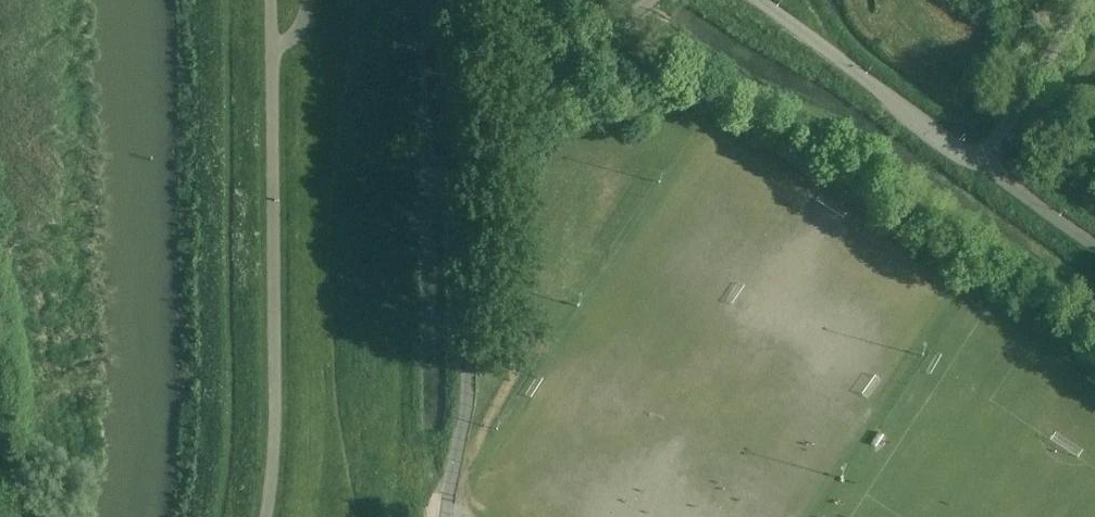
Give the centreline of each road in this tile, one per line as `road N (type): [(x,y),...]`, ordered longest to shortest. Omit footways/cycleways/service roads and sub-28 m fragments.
road 1 (unclassified): [(441,516),(466,397),(462,134),(654,0)]
road 2 (unclassified): [(757,0),(981,167)]
road 3 (unclassified): [(981,167),(1085,0)]
road 4 (unclassified): [(981,167),(1094,246)]

